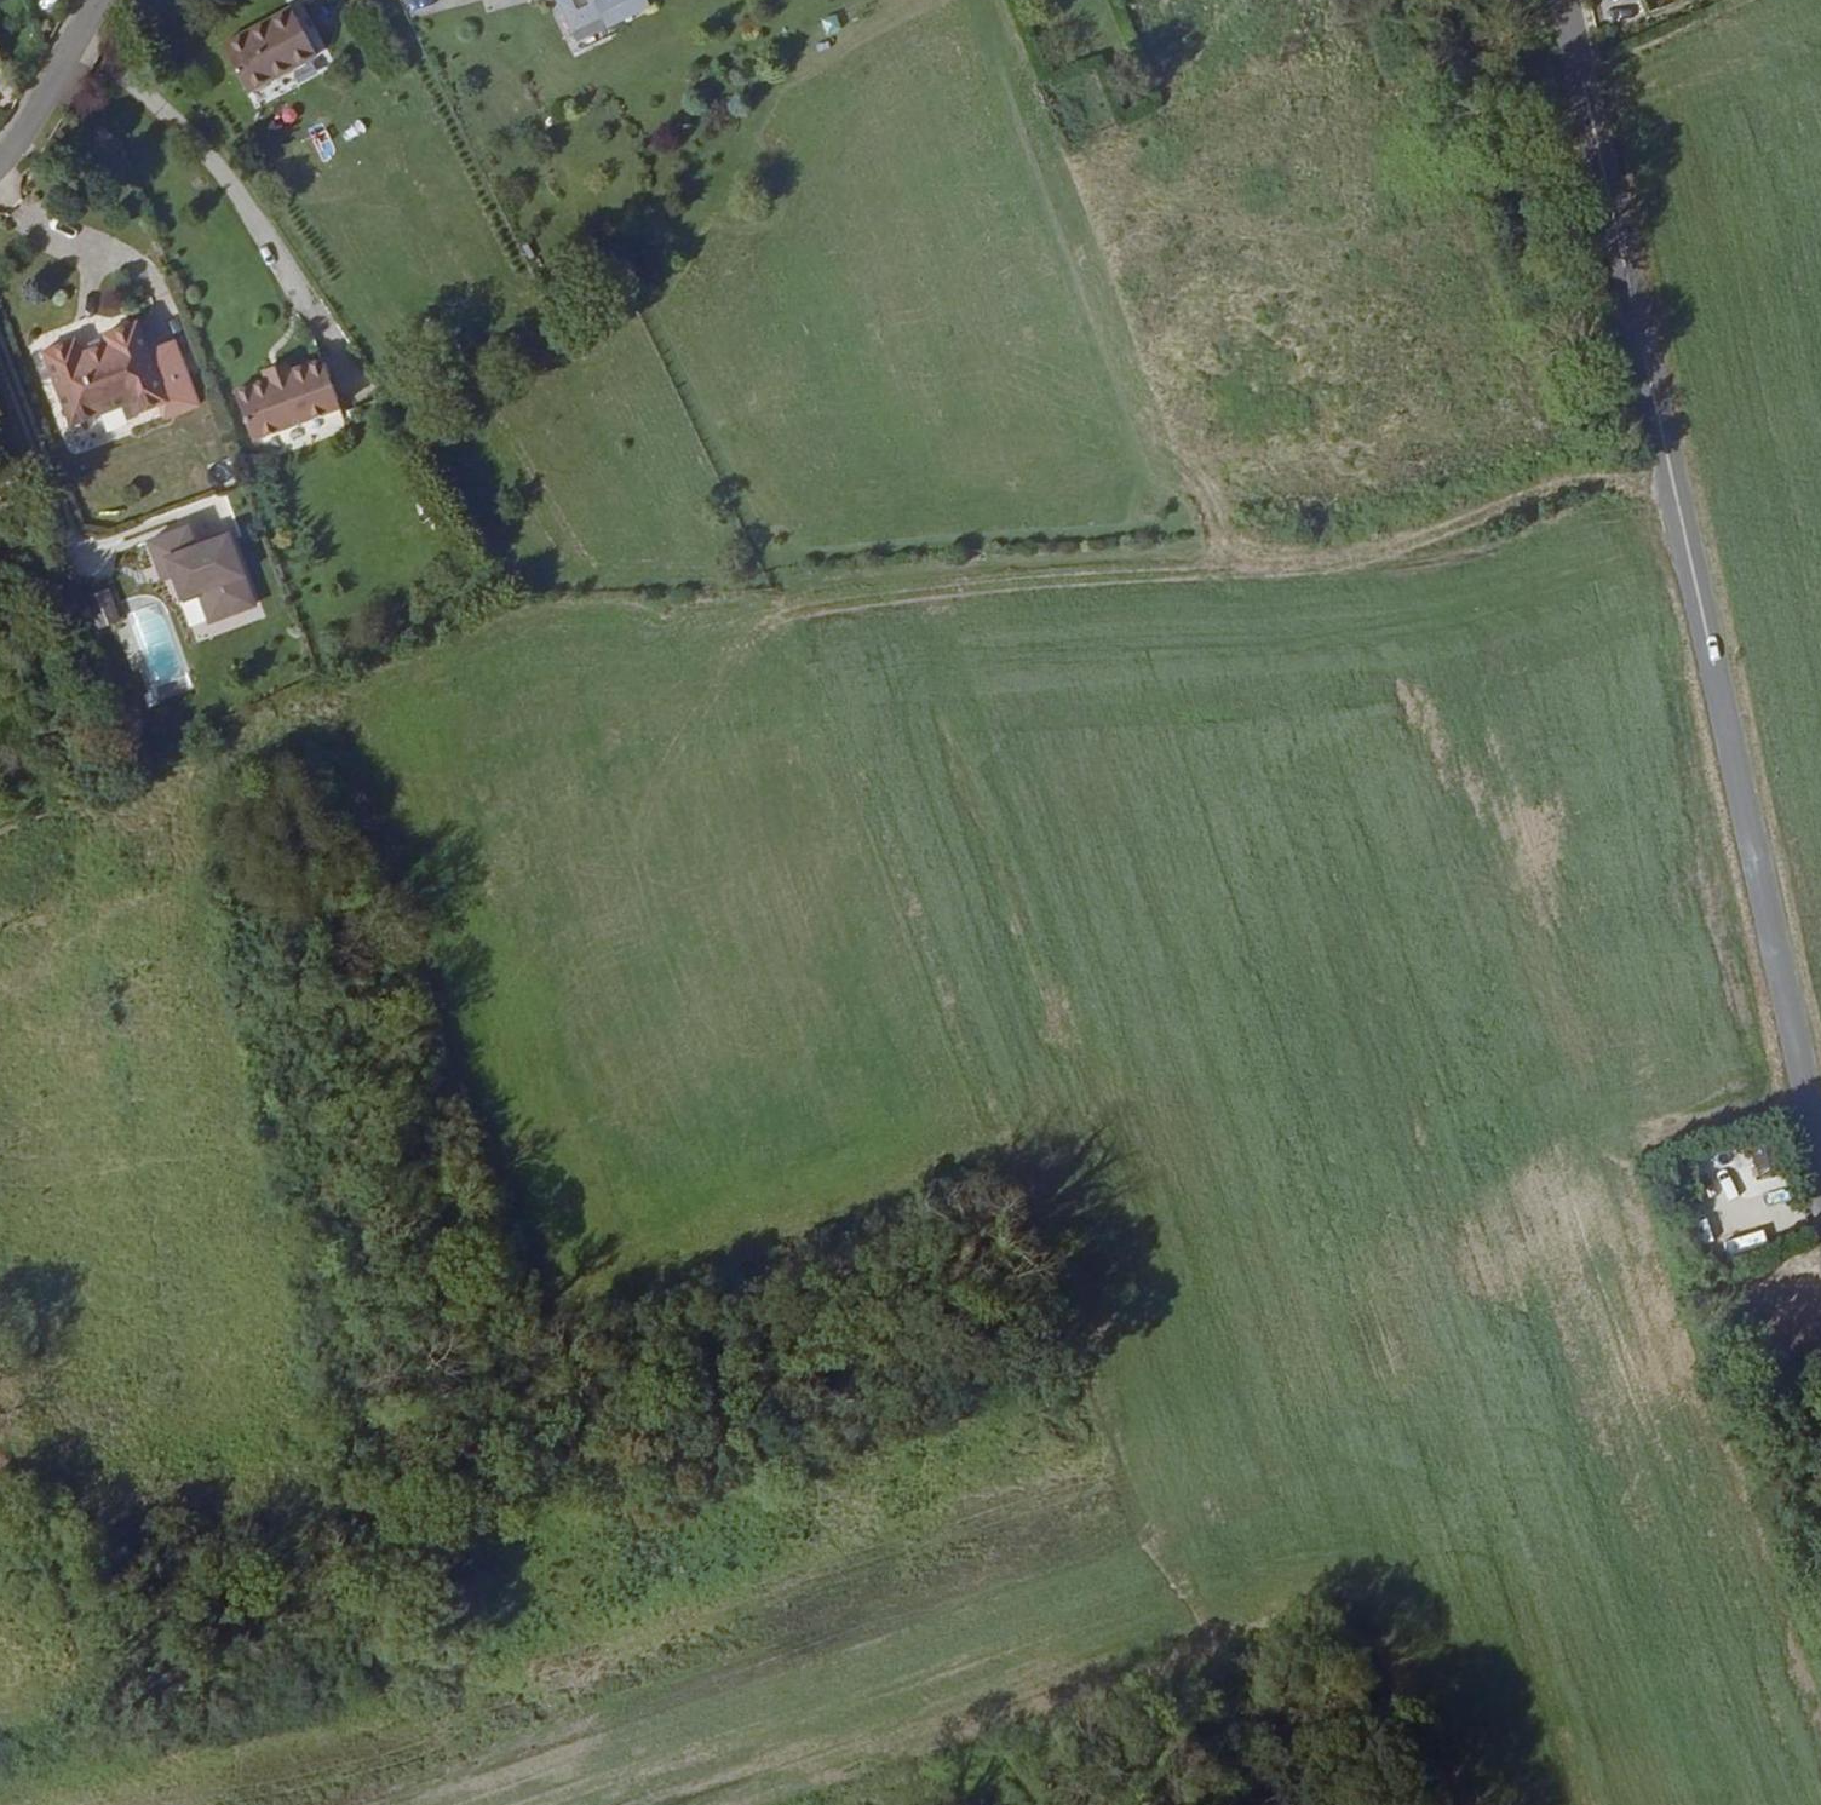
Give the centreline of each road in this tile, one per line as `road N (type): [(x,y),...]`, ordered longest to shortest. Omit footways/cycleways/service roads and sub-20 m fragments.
road 1 (tertiary): [(1820,1205),(1557,0)]
road 2 (unclassified): [(0,159),(54,92),(99,0)]

